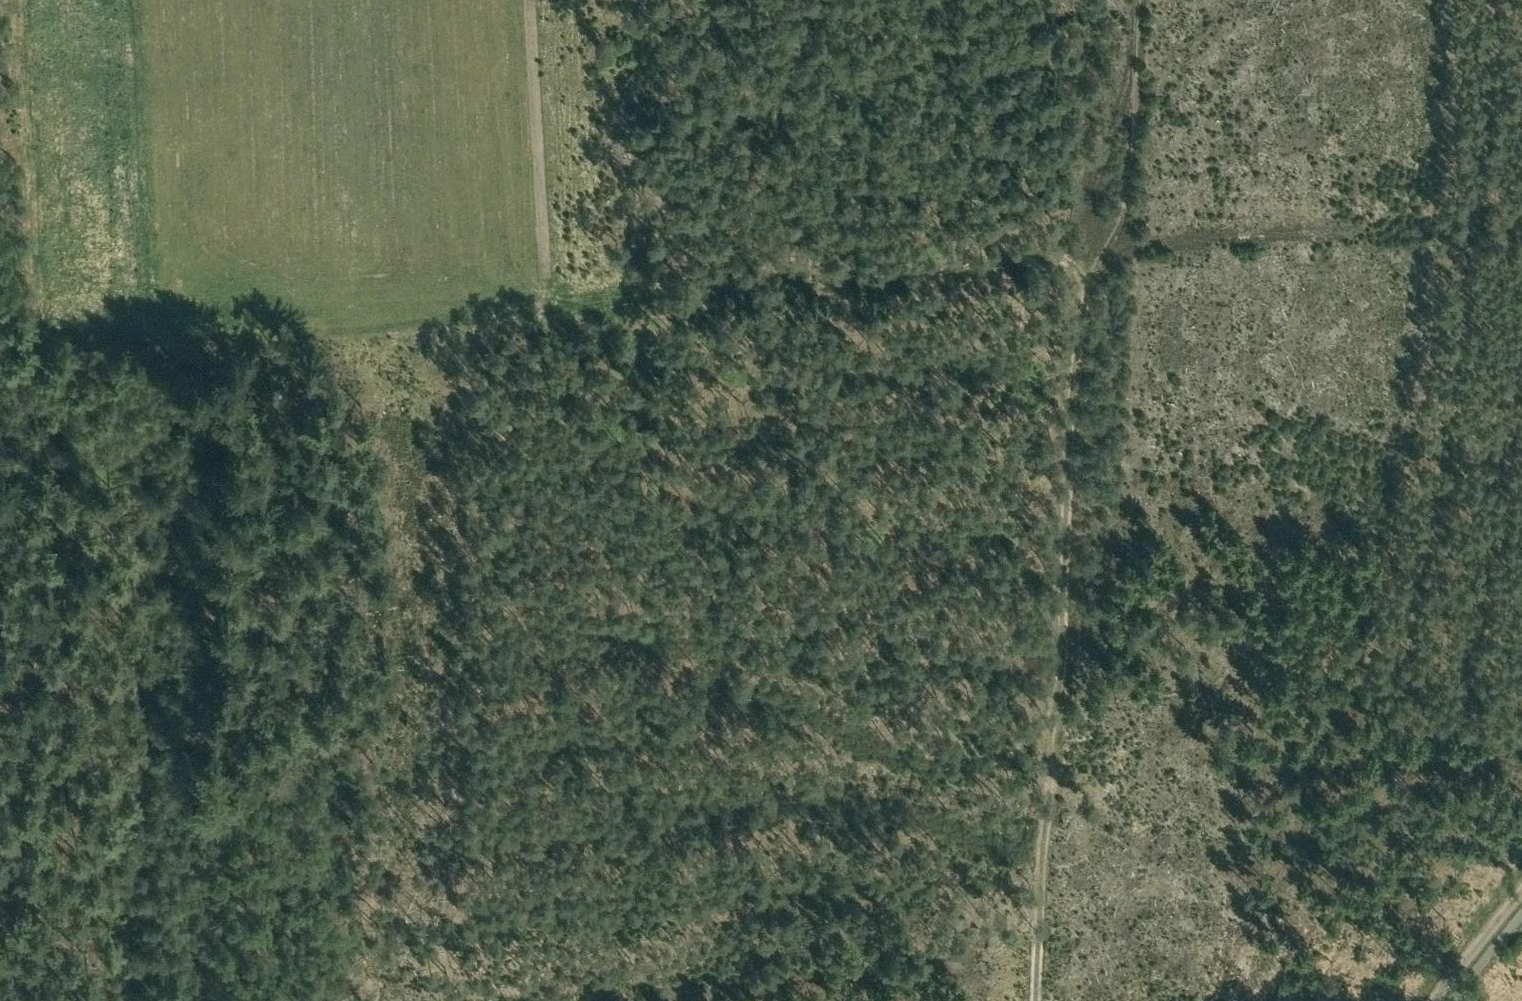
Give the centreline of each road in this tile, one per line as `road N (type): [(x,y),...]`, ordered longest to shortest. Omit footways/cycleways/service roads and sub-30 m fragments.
road 1 (track): [(1432,1000),(1521,892)]

